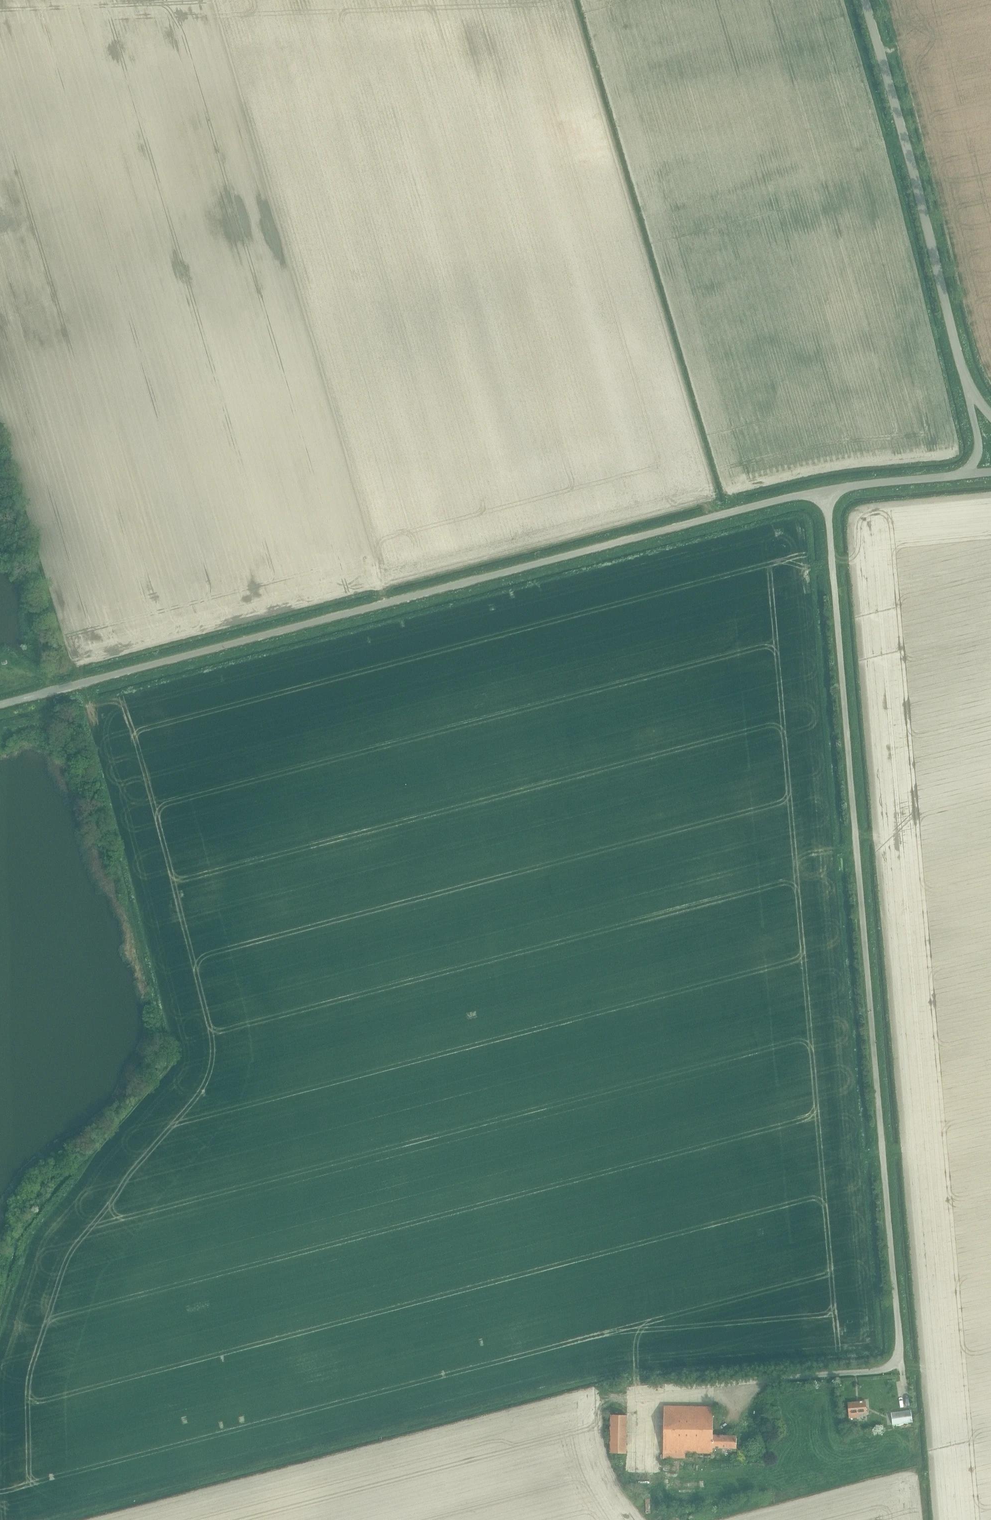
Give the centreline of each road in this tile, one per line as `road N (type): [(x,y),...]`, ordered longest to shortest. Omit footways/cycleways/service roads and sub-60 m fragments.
road 1 (unclassified): [(766,1376),(892,1360),(900,1321),(827,491)]
road 2 (unclassified): [(0,706),(827,491)]
road 3 (unclassified): [(971,400),(861,0)]
road 4 (unclassified): [(827,491),(965,474)]
road 5 (track): [(33,639),(35,586),(0,518)]

